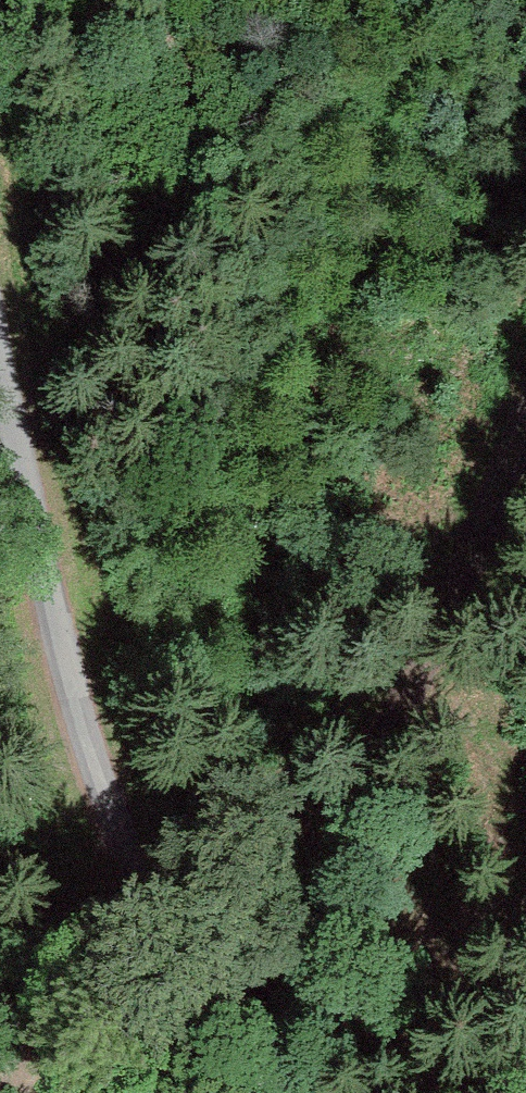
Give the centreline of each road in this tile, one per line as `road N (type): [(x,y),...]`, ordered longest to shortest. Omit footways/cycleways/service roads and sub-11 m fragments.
road 1 (track): [(155,942),(525,160)]
road 2 (unclassified): [(0,359),(107,819),(155,942),(266,1092)]

